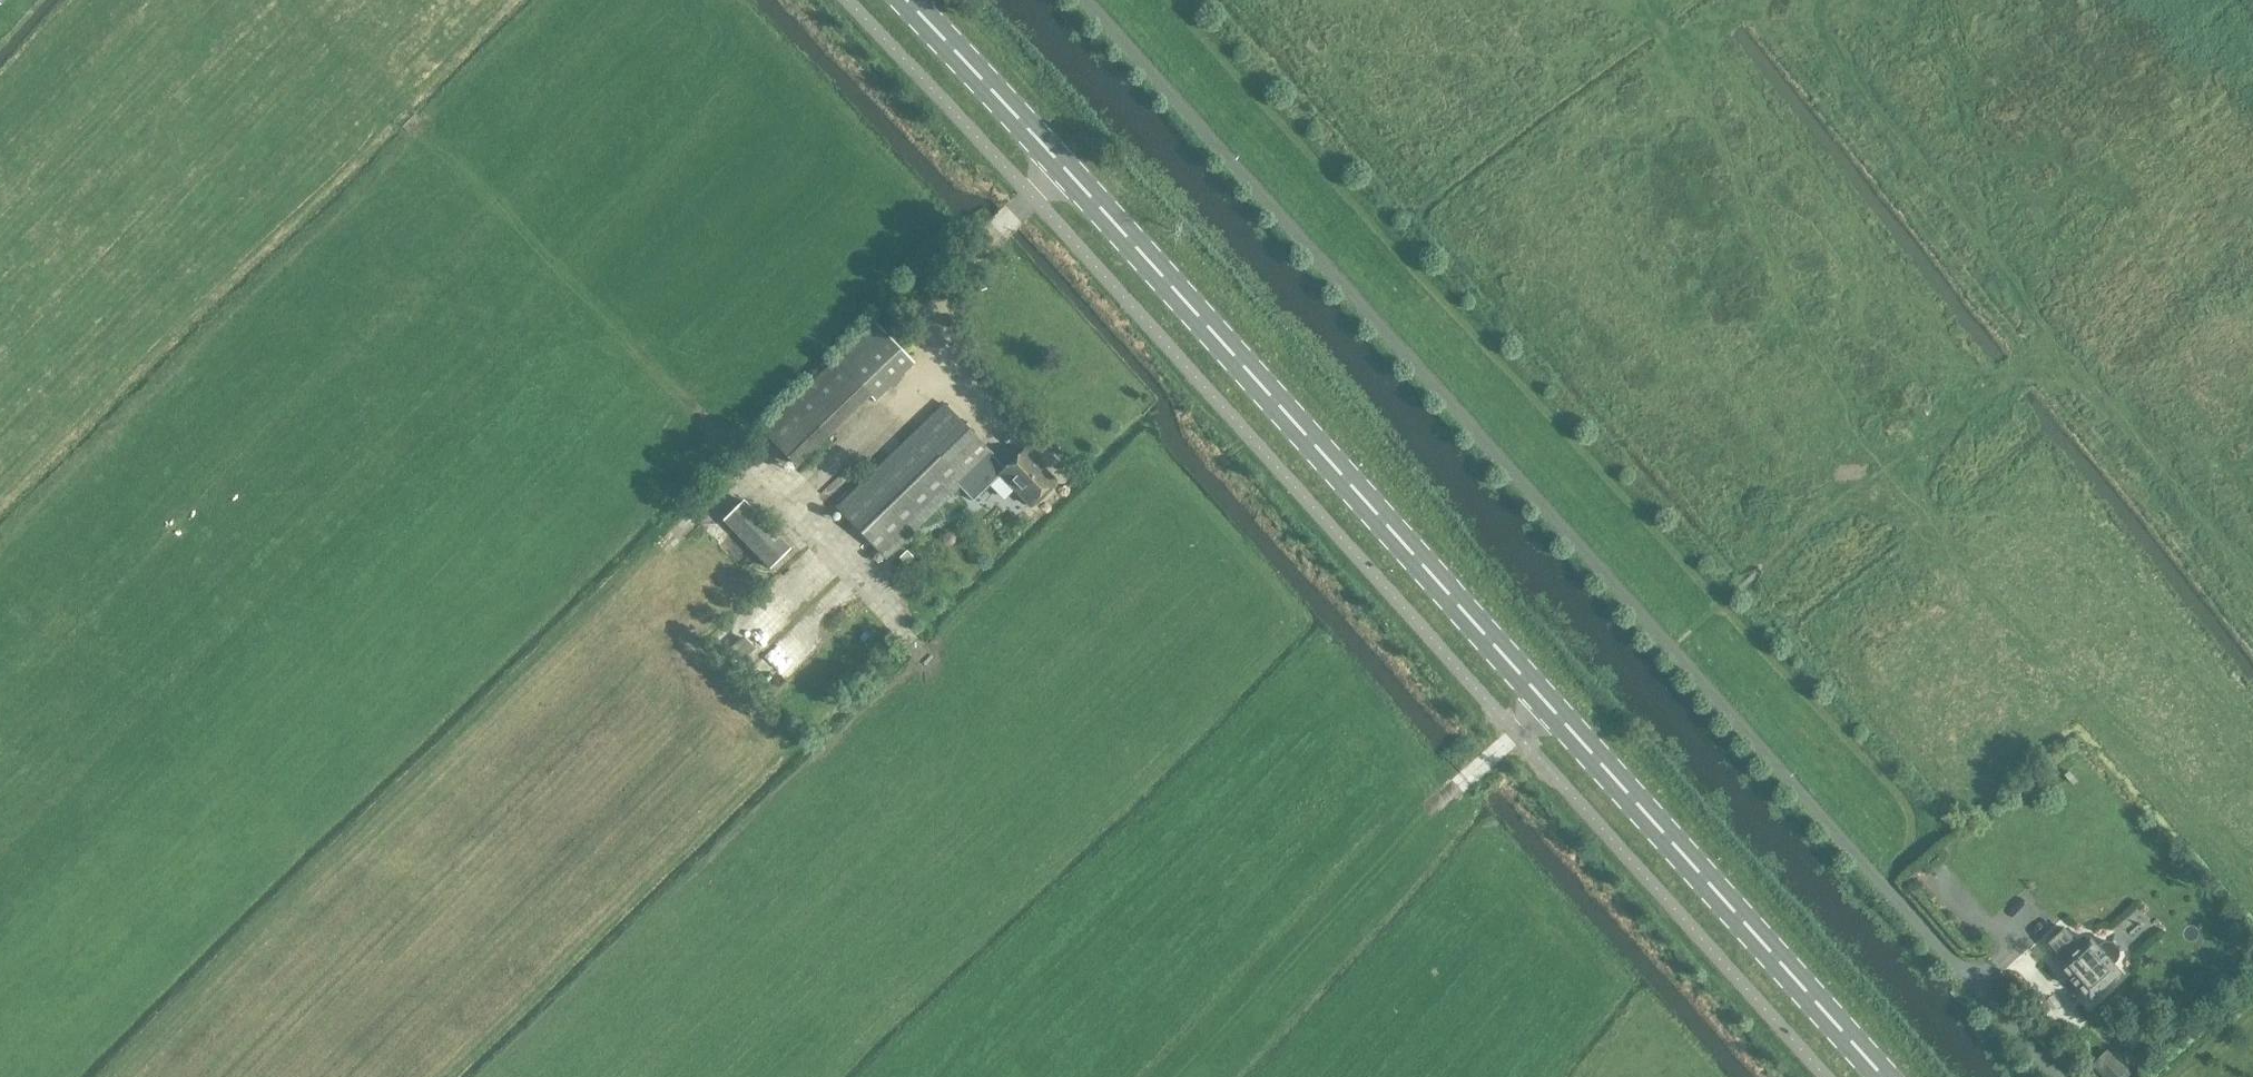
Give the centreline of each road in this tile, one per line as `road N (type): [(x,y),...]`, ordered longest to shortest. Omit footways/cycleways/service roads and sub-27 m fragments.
road 1 (primary): [(1885,1076),(1212,322),(902,0)]
road 2 (unclassified): [(2051,1076),(1505,457),(1083,0)]

